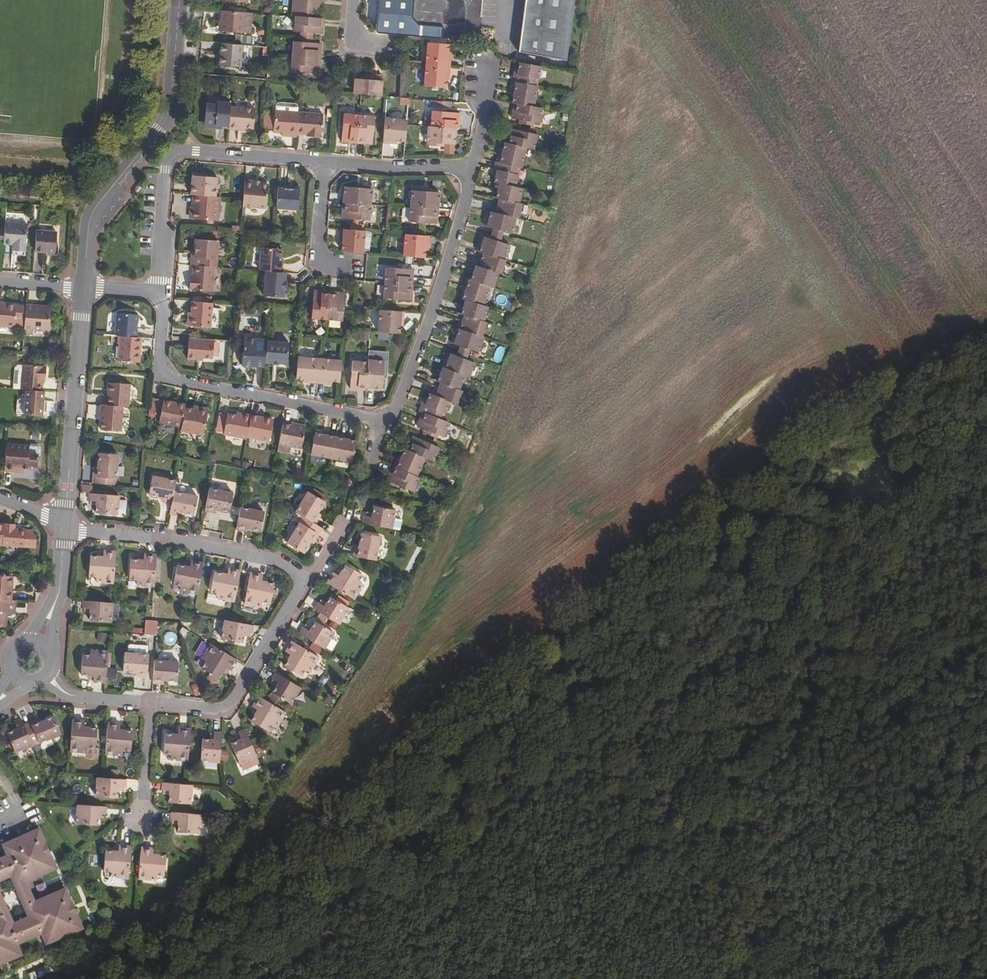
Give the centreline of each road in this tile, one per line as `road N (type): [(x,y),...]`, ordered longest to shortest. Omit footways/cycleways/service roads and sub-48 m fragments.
road 1 (track): [(110,978),(832,415),(954,366)]
road 2 (track): [(478,699),(760,978)]
road 3 (residential): [(304,582),(231,701),(215,713),(74,703),(46,686)]
road 4 (residential): [(160,293),(158,377),(391,423)]
road 5 (residential): [(178,0),(169,108),(87,220),(81,290)]
road 6 (residential): [(160,293),(168,162),(181,152),(322,163)]
road 7 (residential): [(474,173),(391,423)]
road 8 (residential): [(64,526),(267,559),(304,582)]
road 9 (residential): [(81,290),(64,526)]
road 10 (residential): [(322,163),(474,173)]
road 11 (residential): [(341,263),(315,263),(322,163)]

